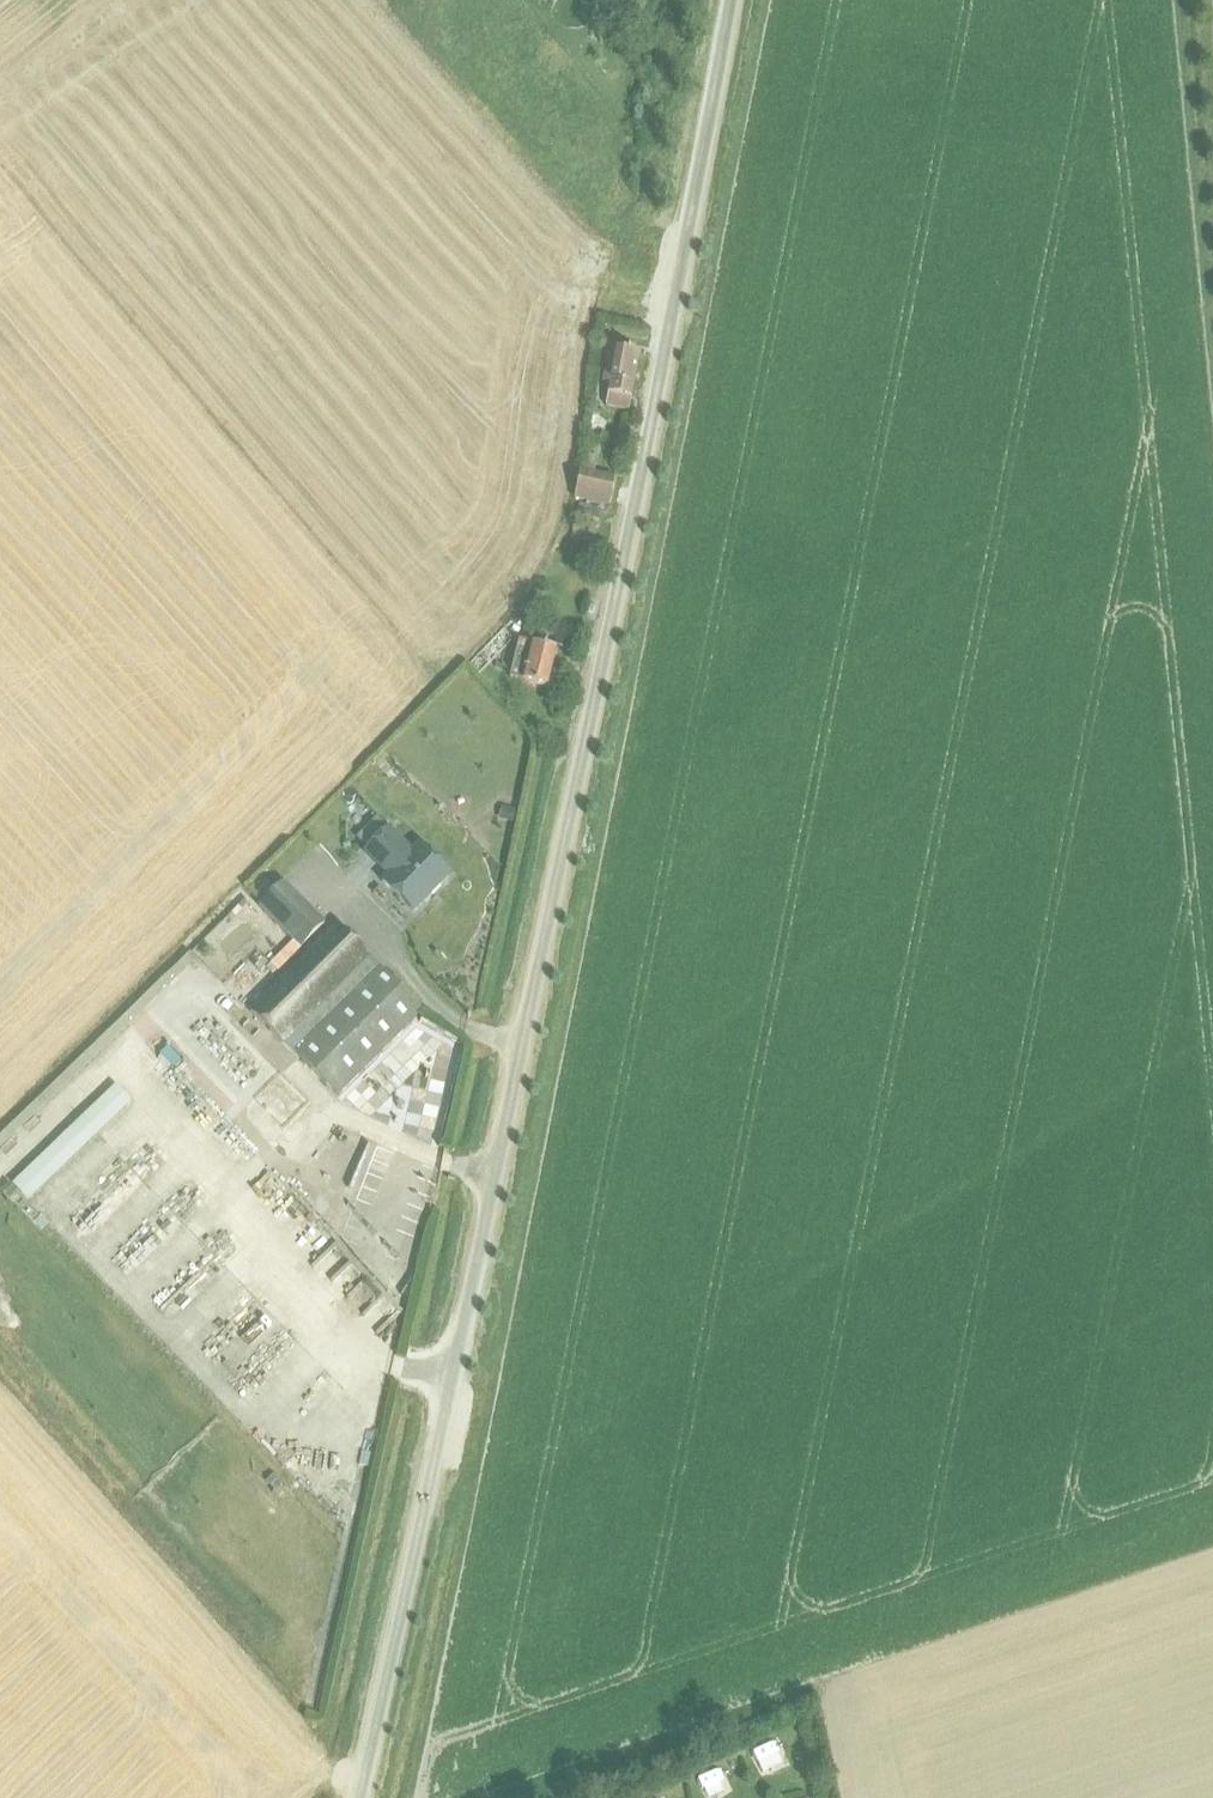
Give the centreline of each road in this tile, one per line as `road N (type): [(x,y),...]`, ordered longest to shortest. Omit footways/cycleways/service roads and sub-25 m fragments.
road 1 (unclassified): [(359,1797),(655,403),(729,0)]

